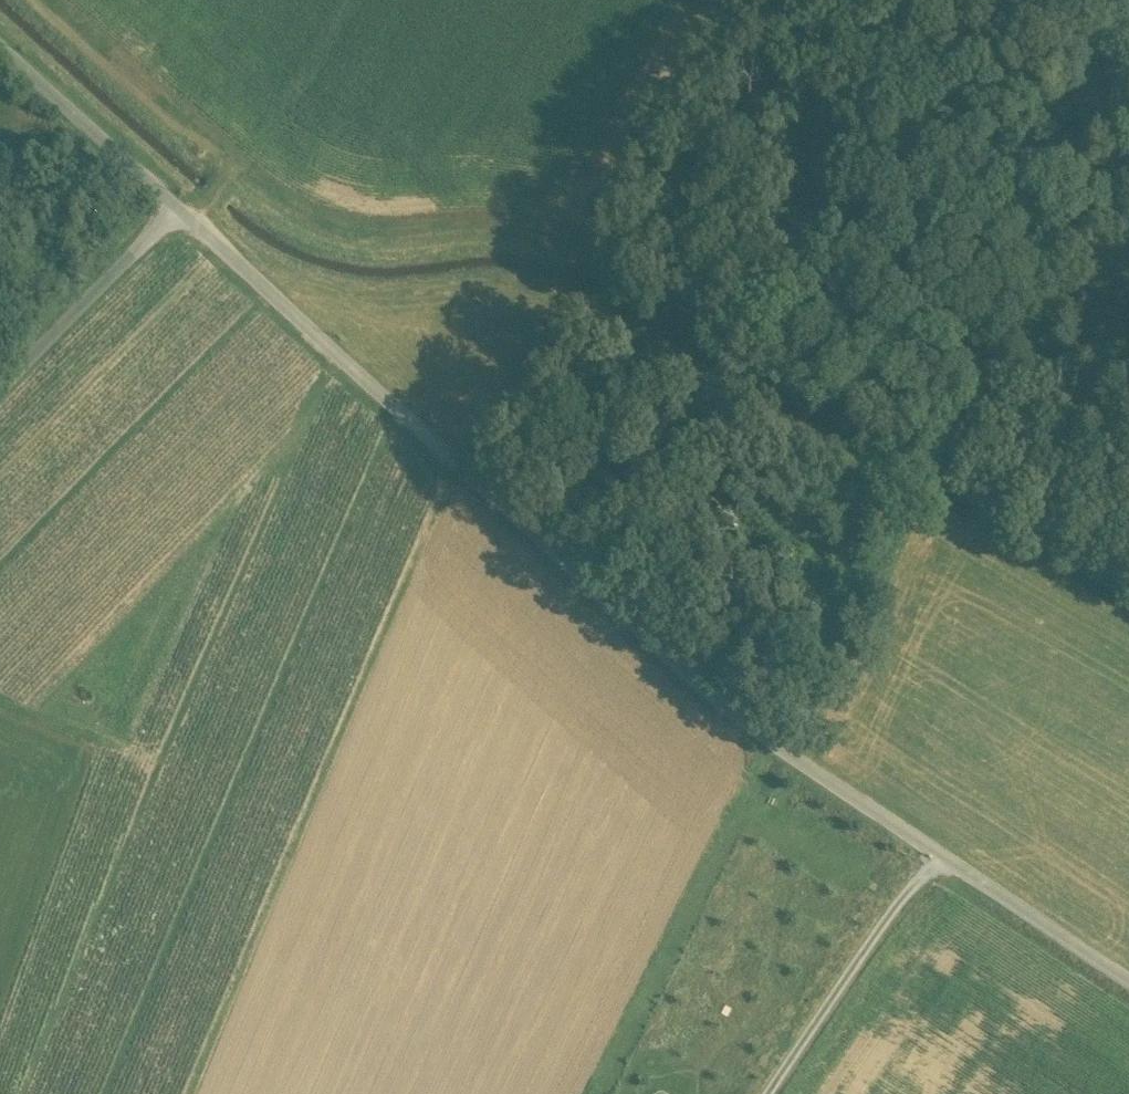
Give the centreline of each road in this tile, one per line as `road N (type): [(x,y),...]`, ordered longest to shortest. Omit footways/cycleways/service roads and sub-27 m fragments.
road 1 (unclassified): [(182,208),(751,727),(1128,981)]
road 2 (unclassified): [(0,394),(182,208)]
road 3 (unclassified): [(0,43),(182,208)]

